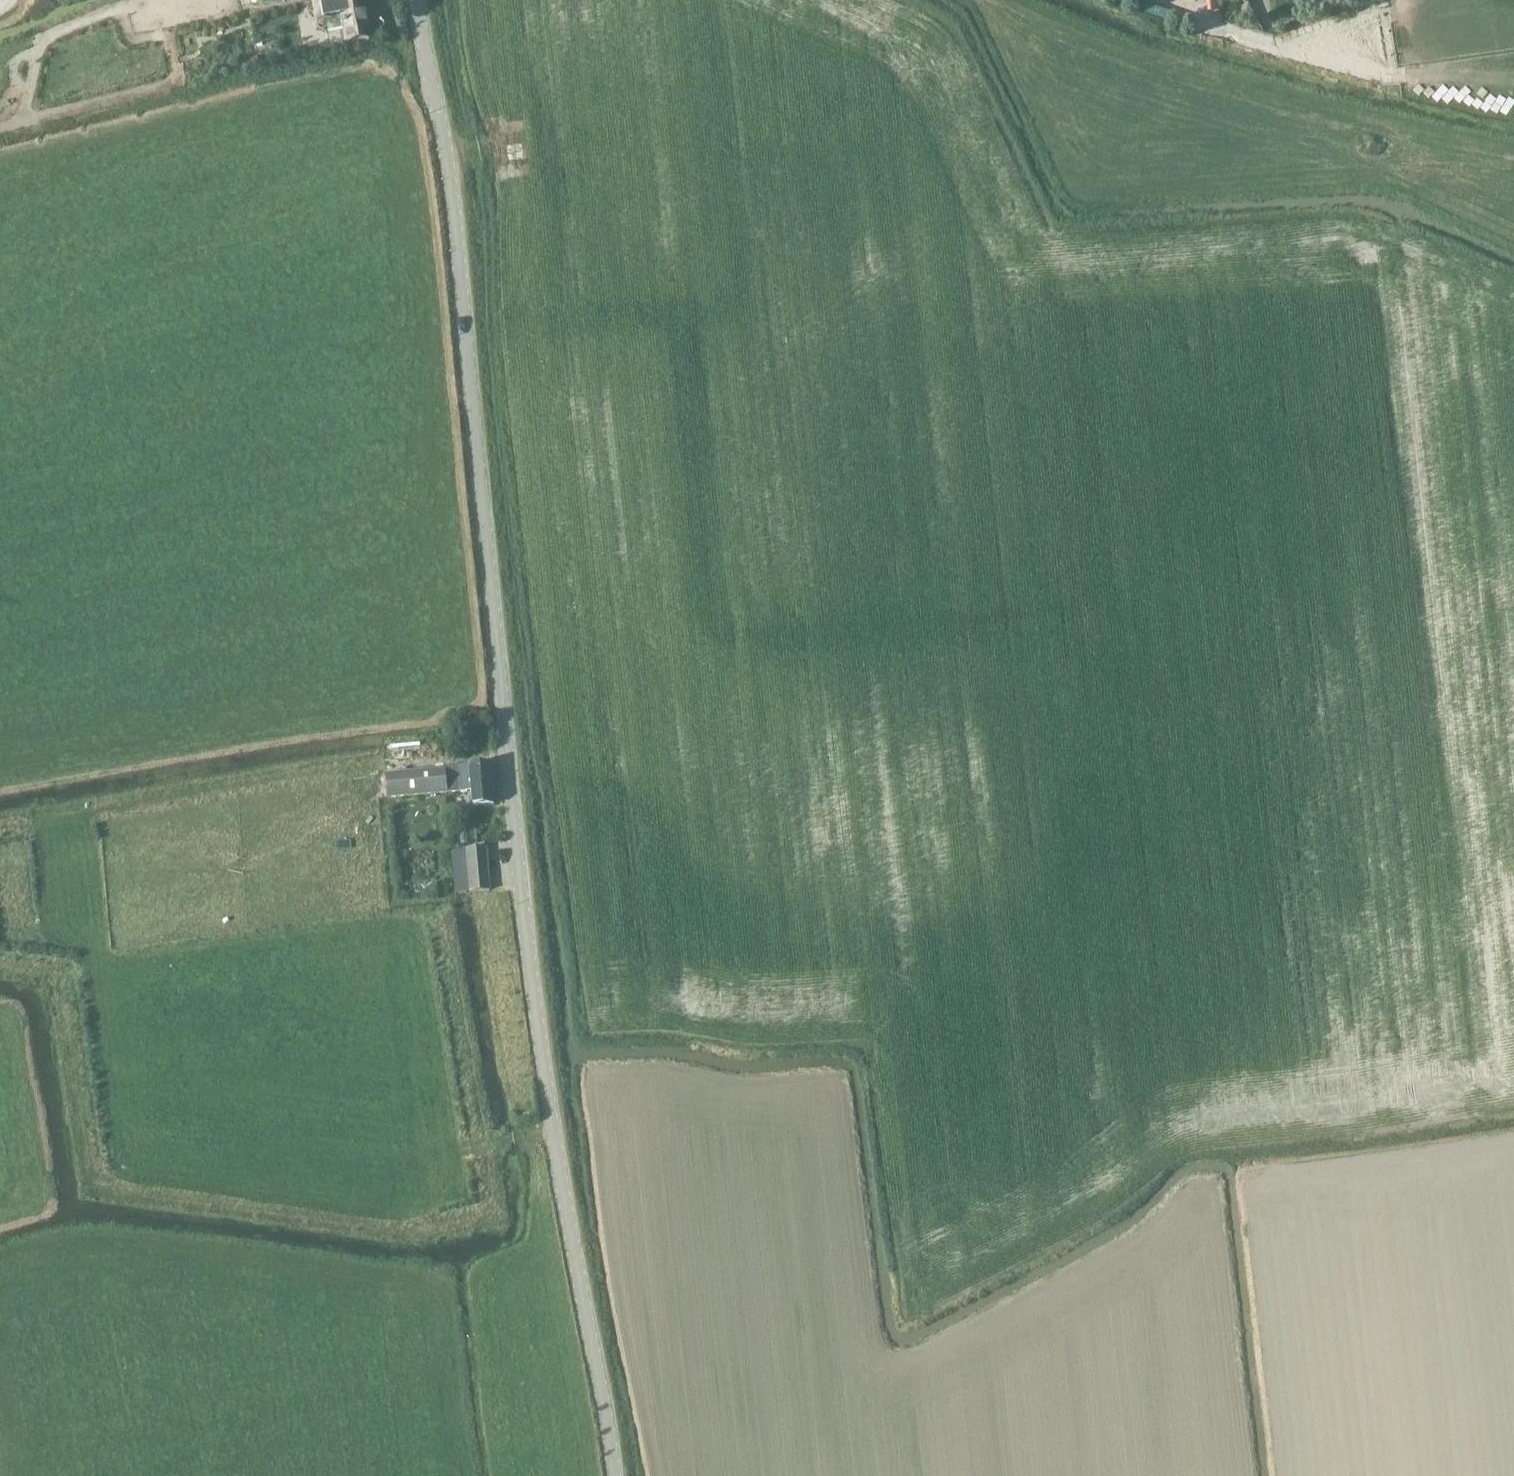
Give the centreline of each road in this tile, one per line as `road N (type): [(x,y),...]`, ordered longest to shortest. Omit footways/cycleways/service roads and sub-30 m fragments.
road 1 (tertiary): [(613,1475),(551,1120),(450,184),(420,0)]

